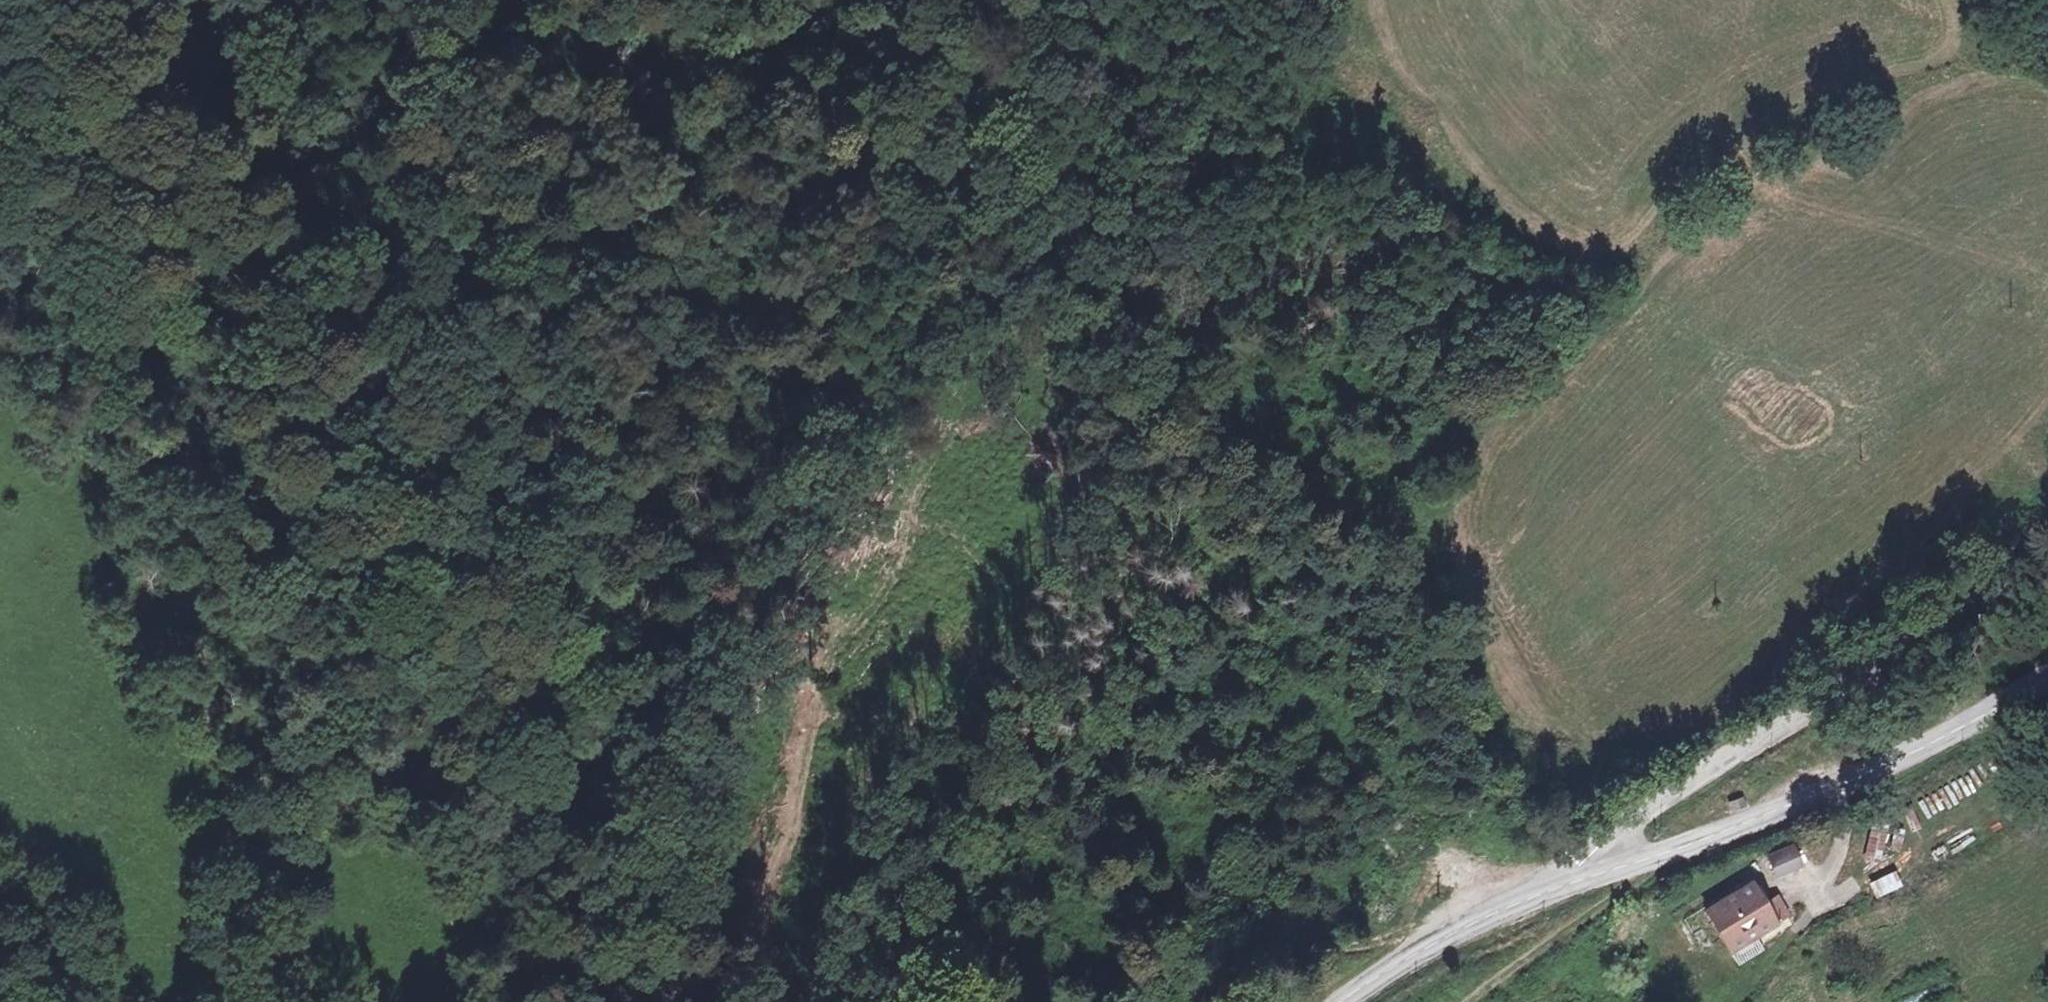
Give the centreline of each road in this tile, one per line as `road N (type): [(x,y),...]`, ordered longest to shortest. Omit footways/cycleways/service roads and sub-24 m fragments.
road 1 (tertiary): [(1590,878),(1624,830),(1923,634),(2047,540)]
road 2 (secondary): [(1590,878),(1957,732),(2047,675)]
road 3 (secondary): [(1370,1001),(1417,957),(1590,878)]
road 4 (track): [(1483,1001),(1635,862)]

